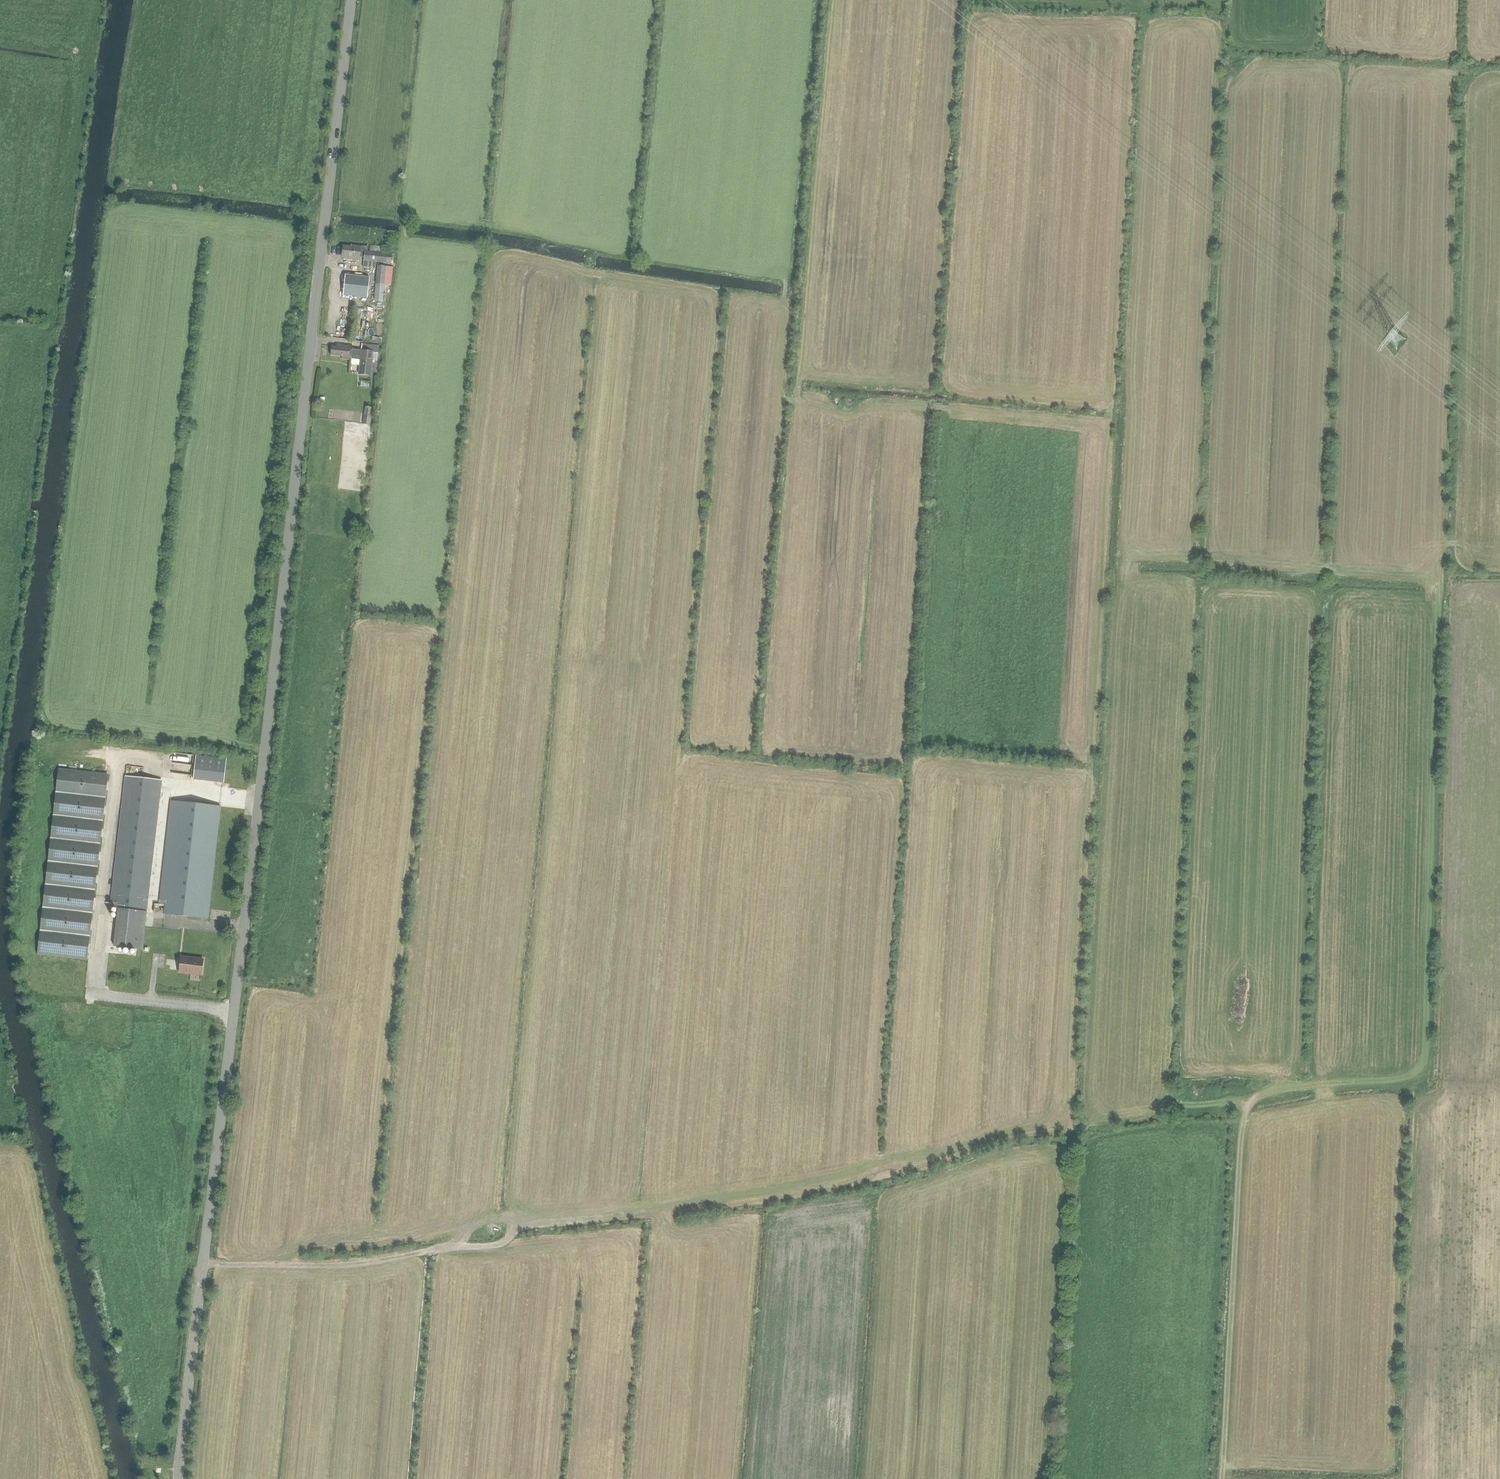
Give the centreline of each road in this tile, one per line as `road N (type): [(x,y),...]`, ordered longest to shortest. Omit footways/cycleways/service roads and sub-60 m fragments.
road 1 (tertiary): [(178,1478),(351,0)]

